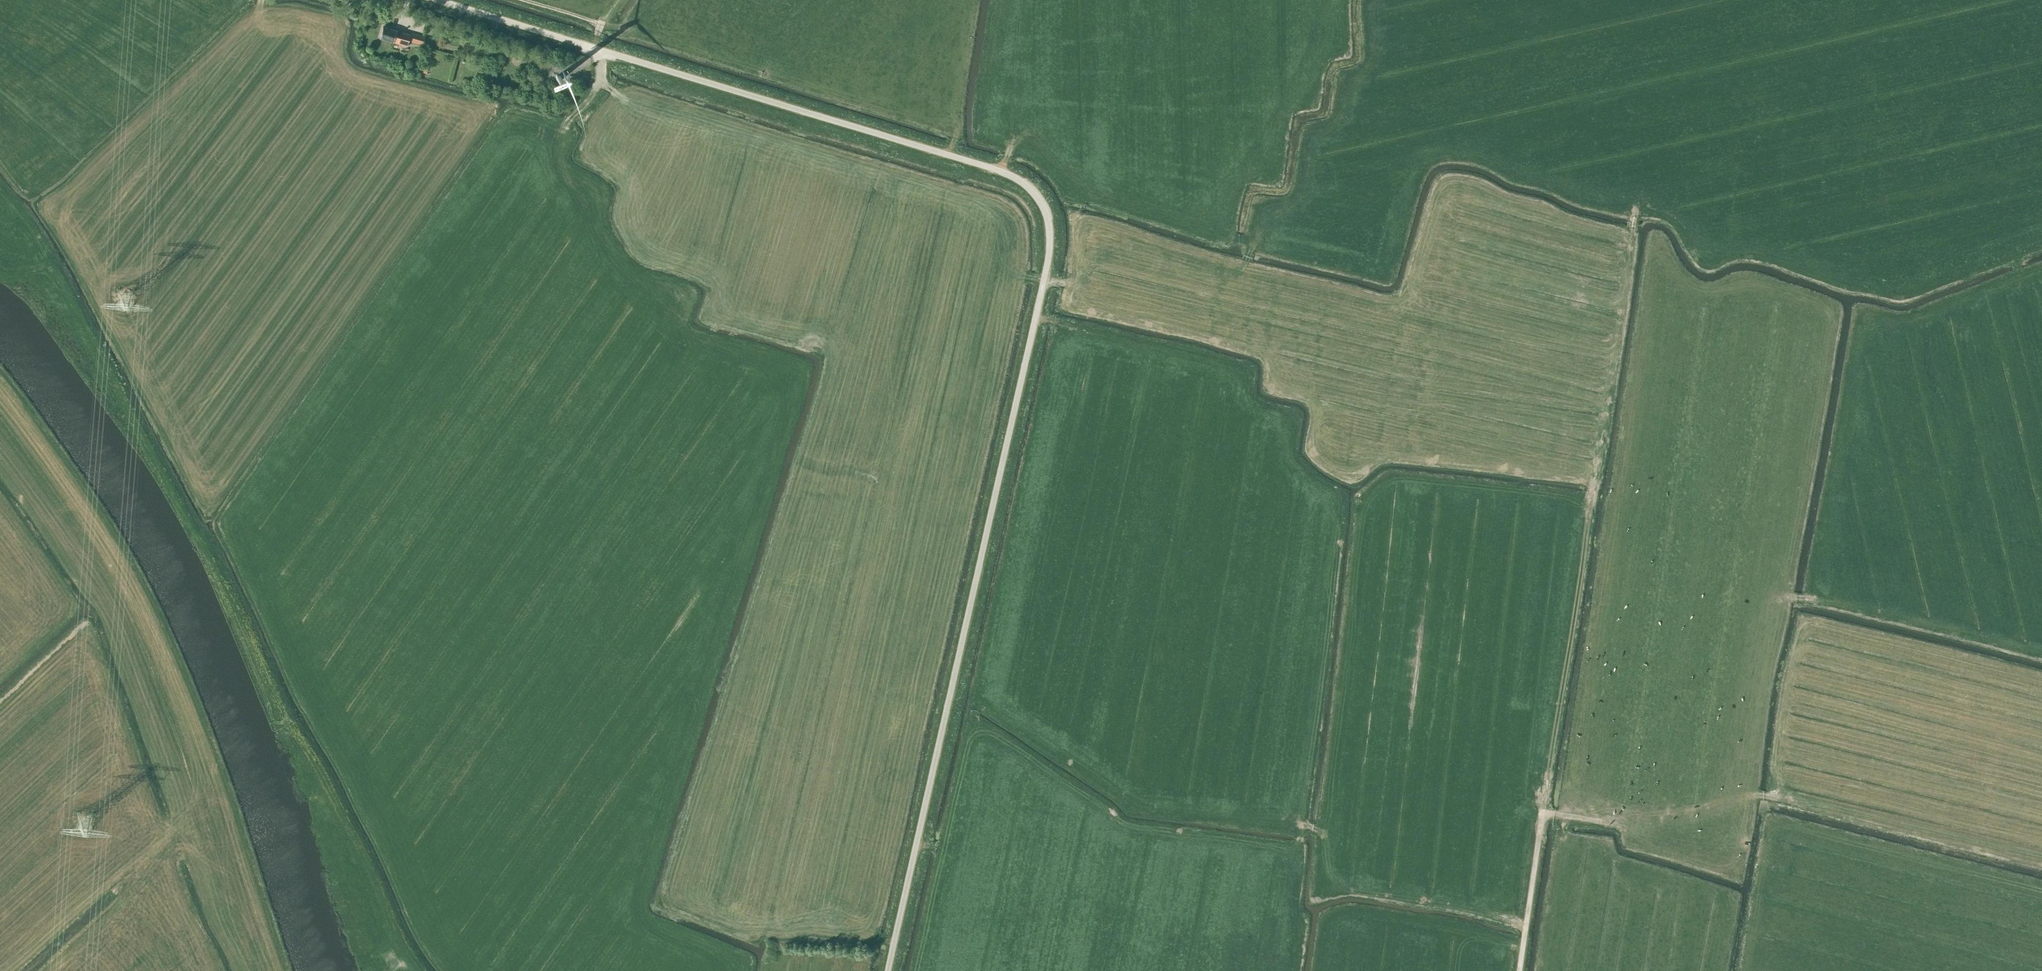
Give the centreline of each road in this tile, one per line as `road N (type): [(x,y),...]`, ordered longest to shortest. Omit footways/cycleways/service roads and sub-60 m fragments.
road 1 (unclassified): [(437,0),(987,167),(1021,181),(1044,207),(1048,261),(888,970)]
road 2 (track): [(1518,970),(1540,820),(1555,814),(1599,821)]

